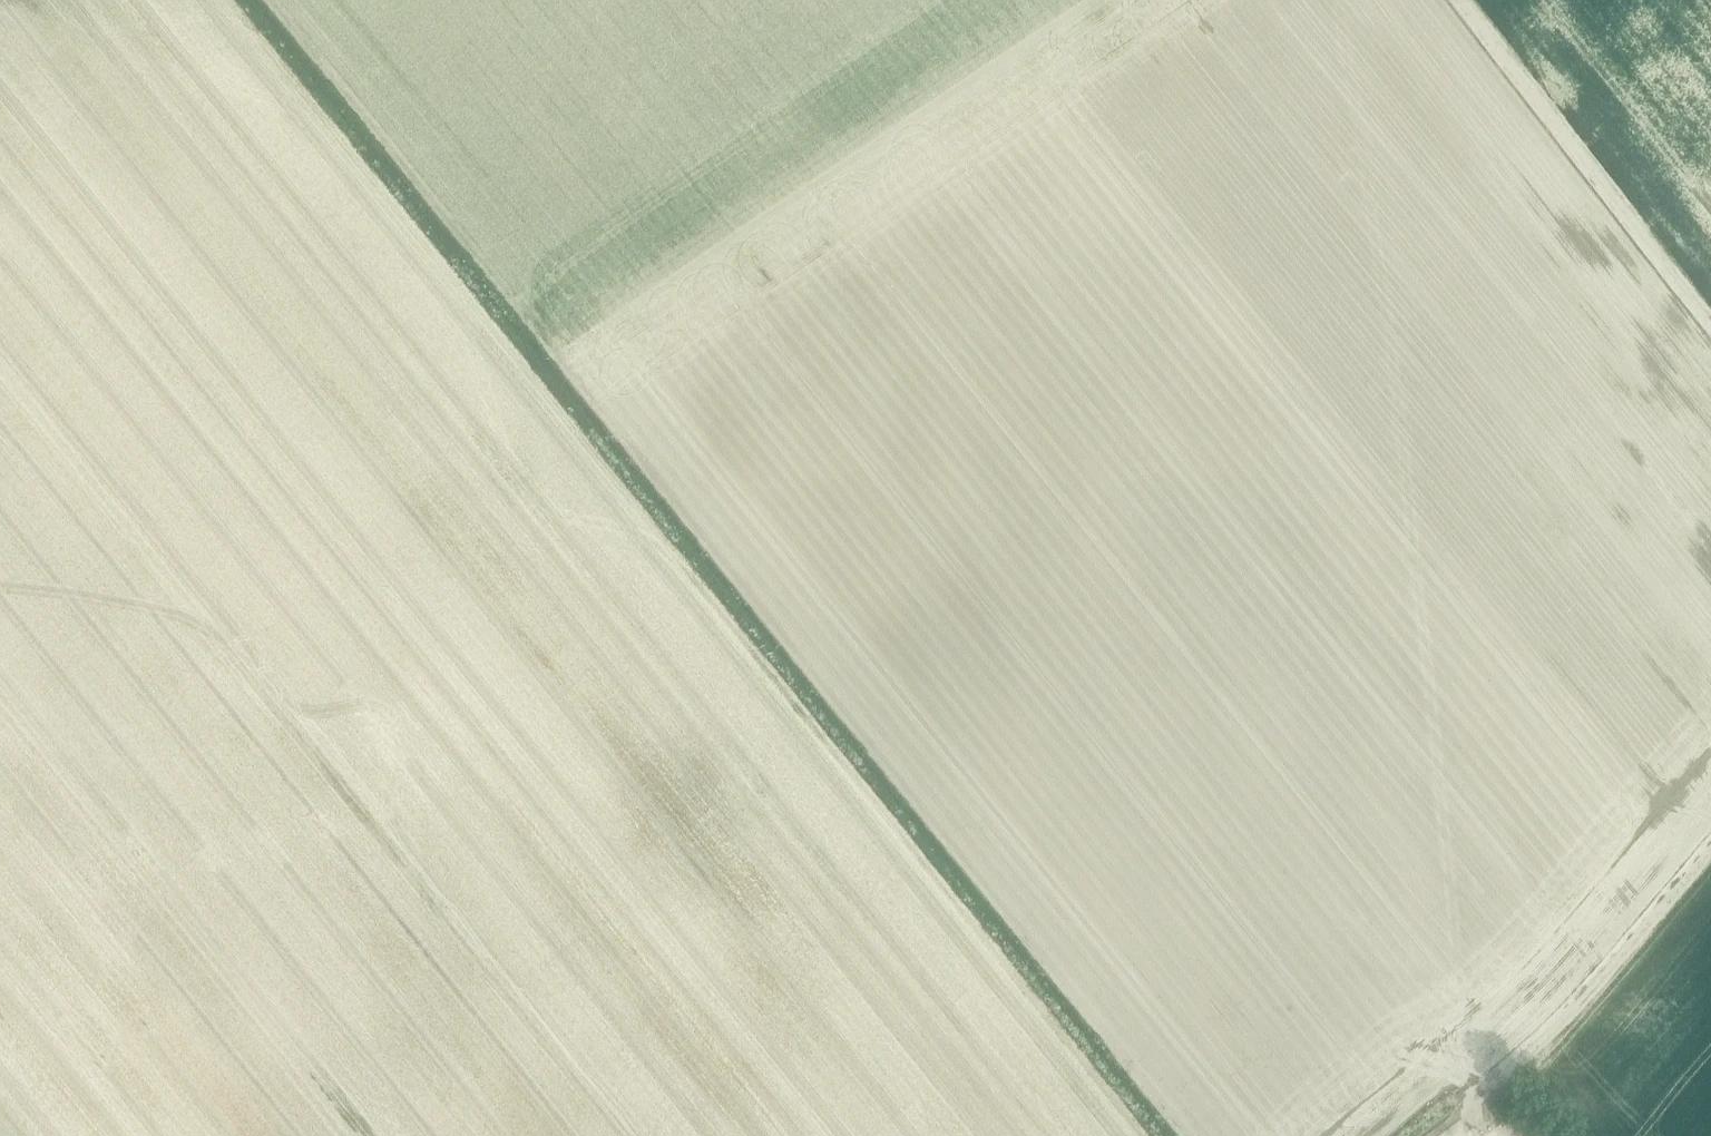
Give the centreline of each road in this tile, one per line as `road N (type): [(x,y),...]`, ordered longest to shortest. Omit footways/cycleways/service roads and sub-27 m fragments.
road 1 (track): [(1455,0),(1710,329)]
road 2 (track): [(1710,855),(1563,1033),(1490,1095),(1484,1113),(1495,1135)]

